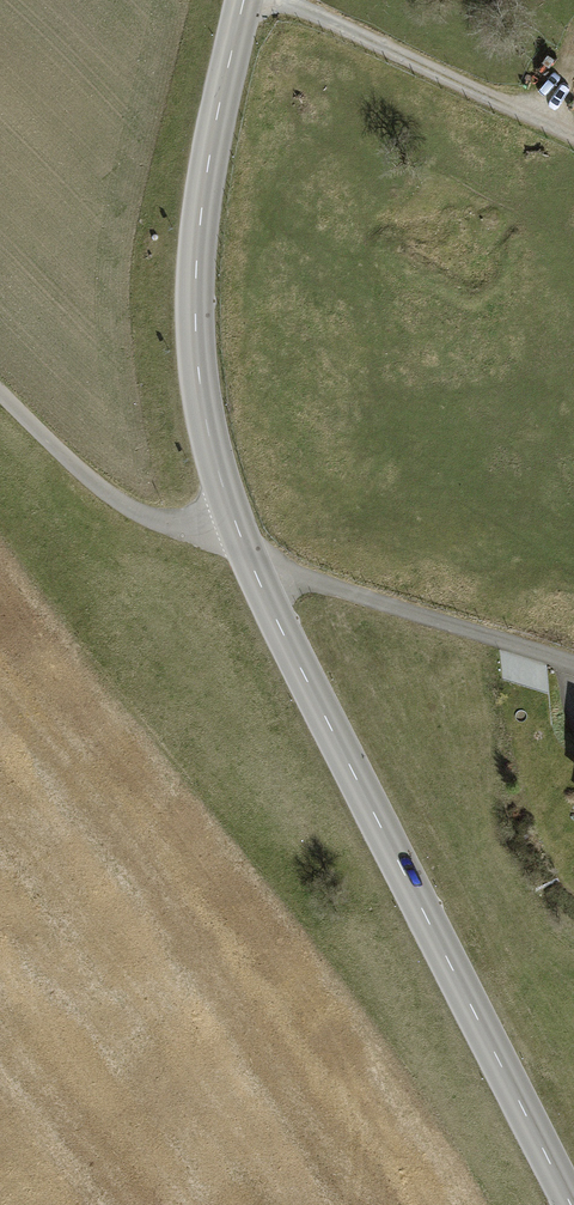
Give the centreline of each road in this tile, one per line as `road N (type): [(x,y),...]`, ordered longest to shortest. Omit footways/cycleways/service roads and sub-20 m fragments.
road 1 (tertiary): [(570,1204),(251,562)]
road 2 (tertiary): [(240,536),(210,440),(195,313),(206,174),(243,0)]
road 3 (unclassified): [(573,662),(251,562)]
road 4 (unclassified): [(0,390),(118,500),(175,525),(240,536)]

